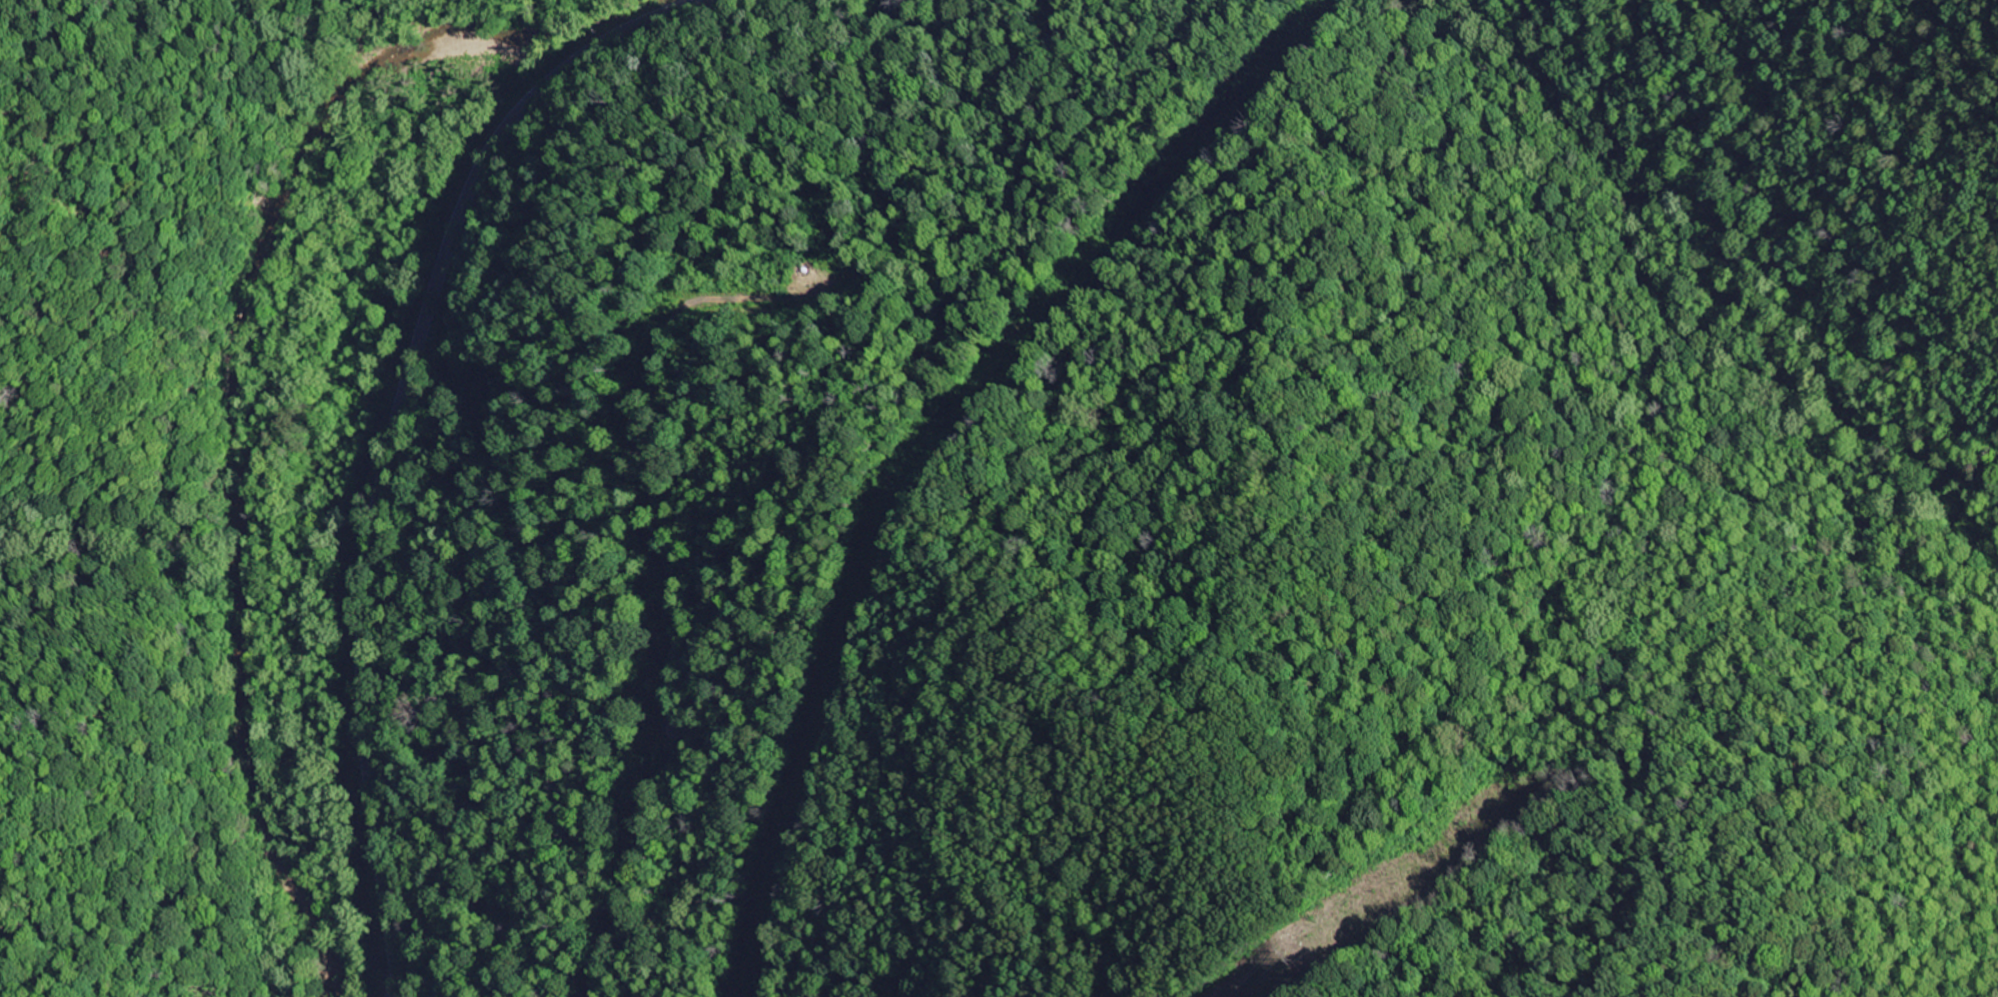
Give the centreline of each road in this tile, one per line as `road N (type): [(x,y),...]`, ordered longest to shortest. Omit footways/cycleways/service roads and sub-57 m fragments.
road 1 (secondary): [(402,996),(370,750),(367,595),(387,469),(445,262),(474,185),(538,95),(608,43),(718,0)]

